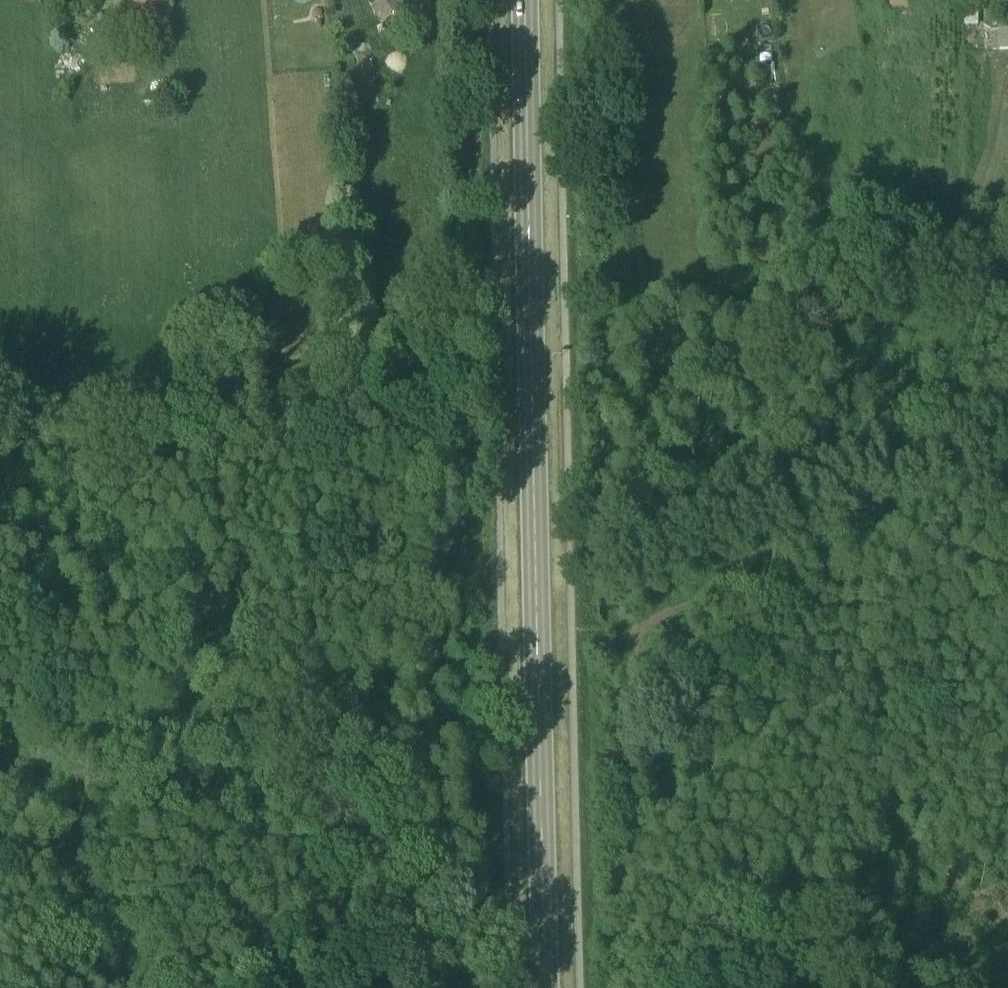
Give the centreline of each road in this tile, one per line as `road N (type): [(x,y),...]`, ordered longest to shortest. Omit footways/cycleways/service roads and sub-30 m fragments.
road 1 (primary): [(546,987),(524,0)]
road 2 (track): [(0,418),(439,400)]

